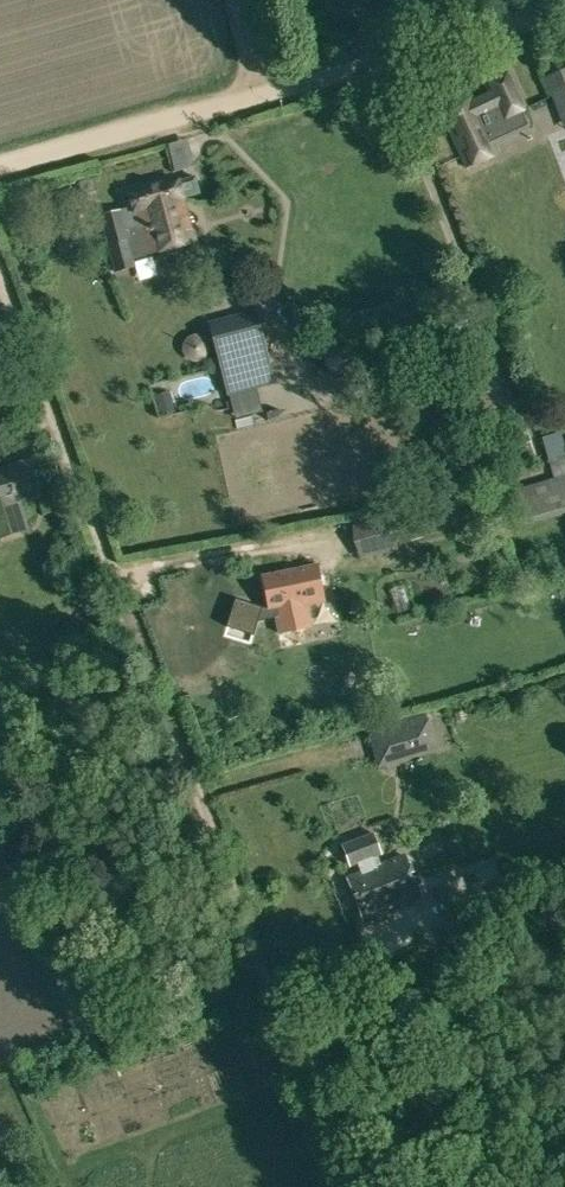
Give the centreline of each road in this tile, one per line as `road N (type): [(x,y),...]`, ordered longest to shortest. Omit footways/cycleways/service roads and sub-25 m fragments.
road 1 (track): [(332,1186),(0,282)]
road 2 (residential): [(265,92),(564,5)]
road 3 (track): [(0,168),(265,92)]

